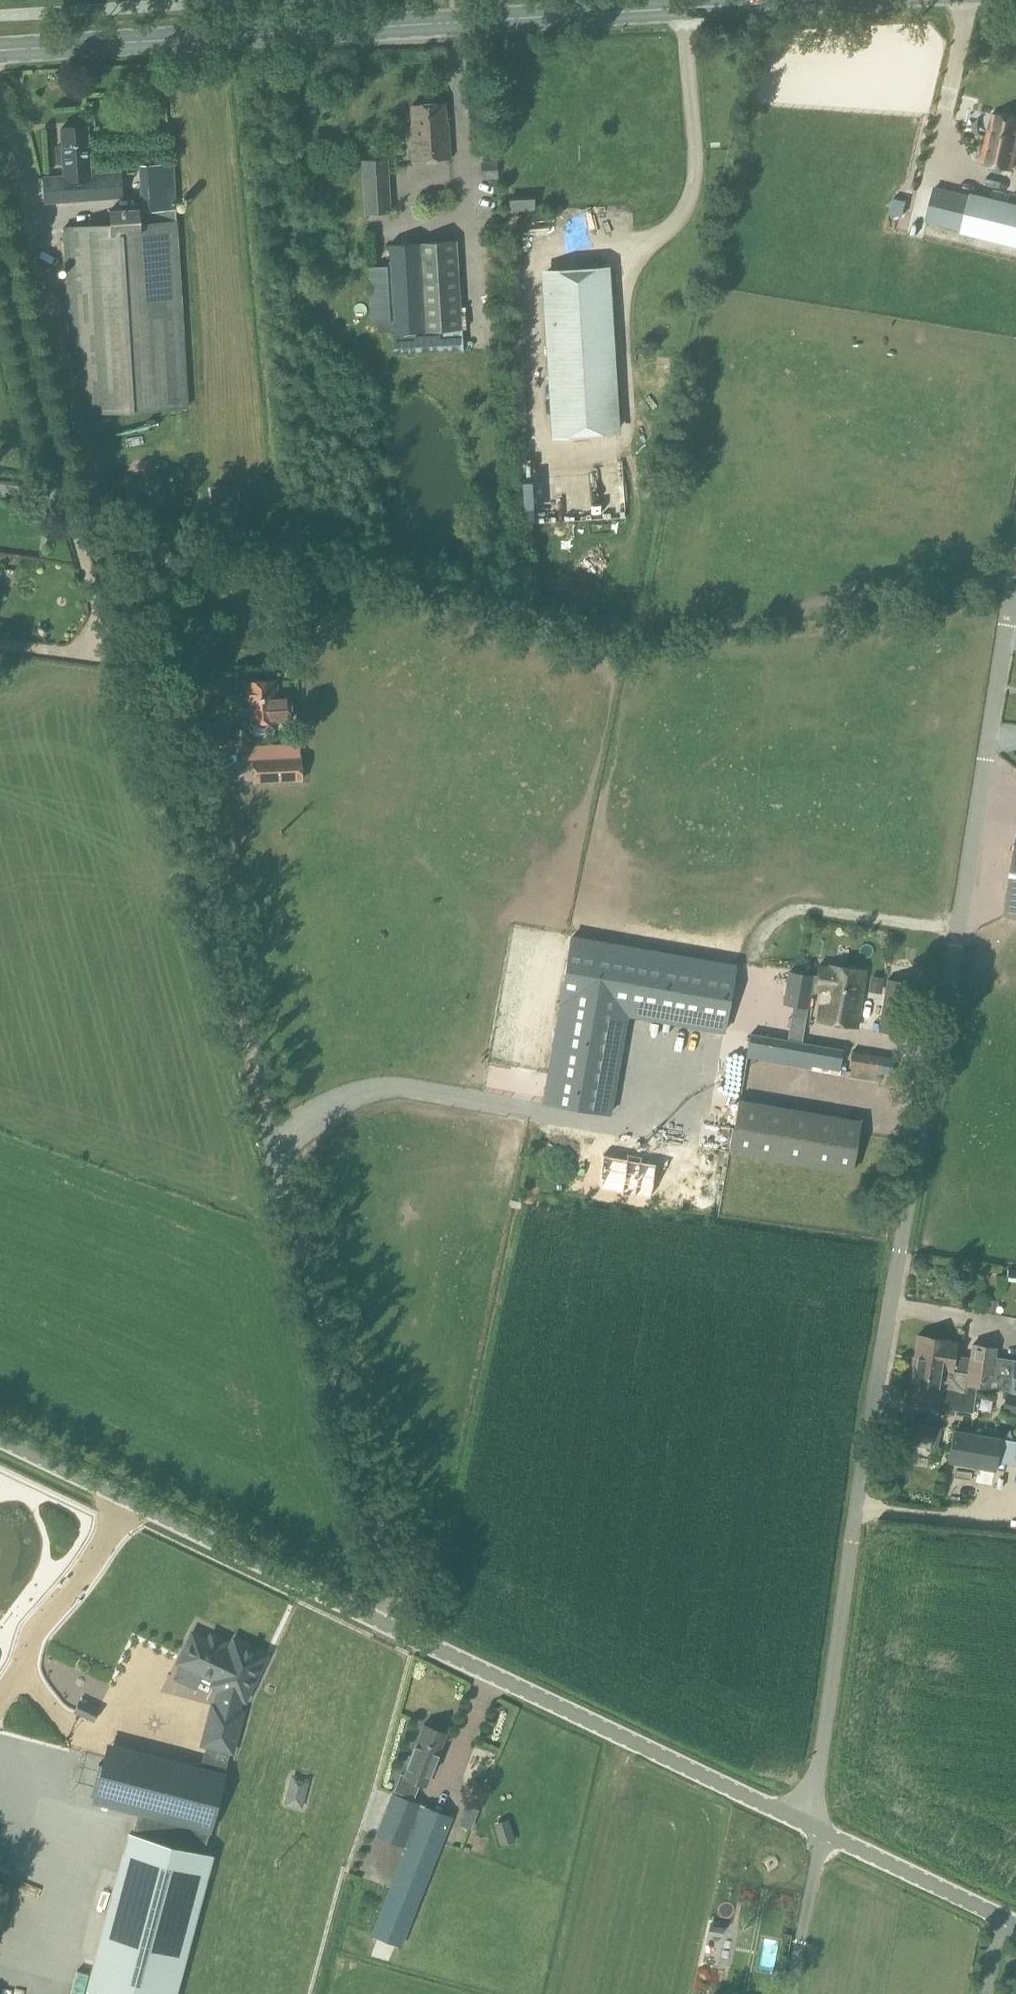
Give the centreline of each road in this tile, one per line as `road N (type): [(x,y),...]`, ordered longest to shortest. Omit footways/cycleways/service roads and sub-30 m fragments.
road 1 (unclassified): [(815,1828),(1015,576)]
road 2 (unclassified): [(815,1828),(0,1441)]
road 3 (track): [(395,1629),(388,1573),(293,1213),(171,784)]
road 4 (secondary): [(0,50),(800,0)]
road 5 (residential): [(171,784),(48,326),(0,95)]
road 6 (residential): [(0,260),(100,624),(86,648),(27,651)]
road 7 (unclassified): [(1015,1925),(815,1828)]
road 8 (unclassified): [(789,1993),(815,1828)]

